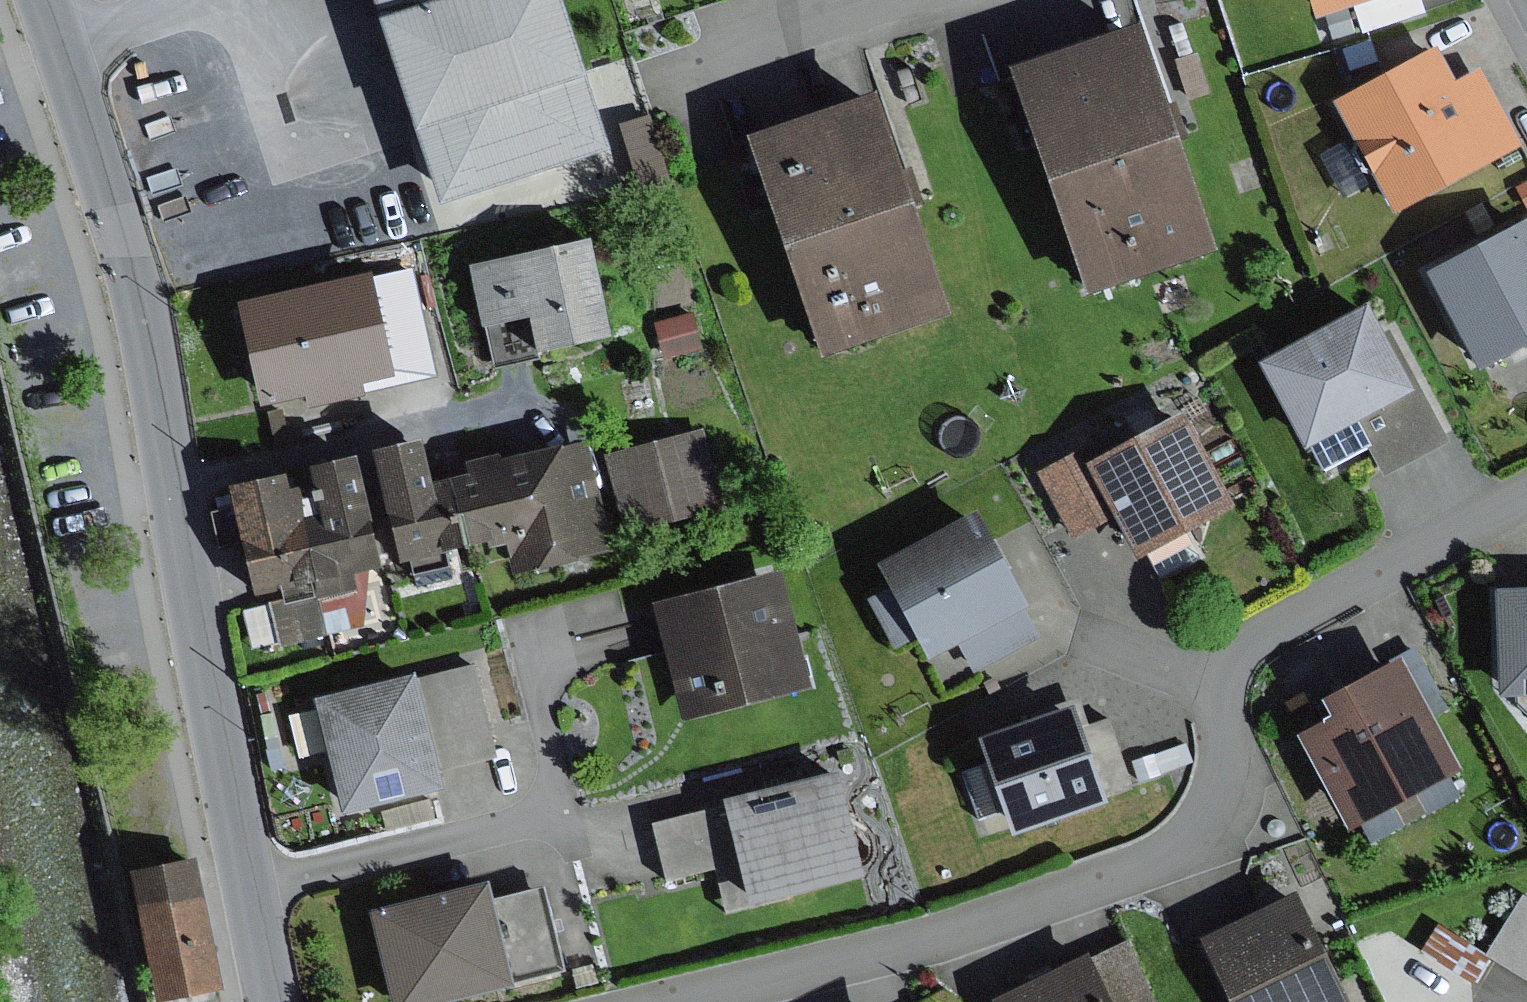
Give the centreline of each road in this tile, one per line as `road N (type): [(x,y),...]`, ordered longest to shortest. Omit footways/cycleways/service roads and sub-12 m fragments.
road 1 (residential): [(663,1001),(957,934),(1195,842),(1229,780),(1234,742),(1222,689),(1243,654),(1526,506)]
road 2 (residential): [(278,1001),(137,302),(39,0)]

